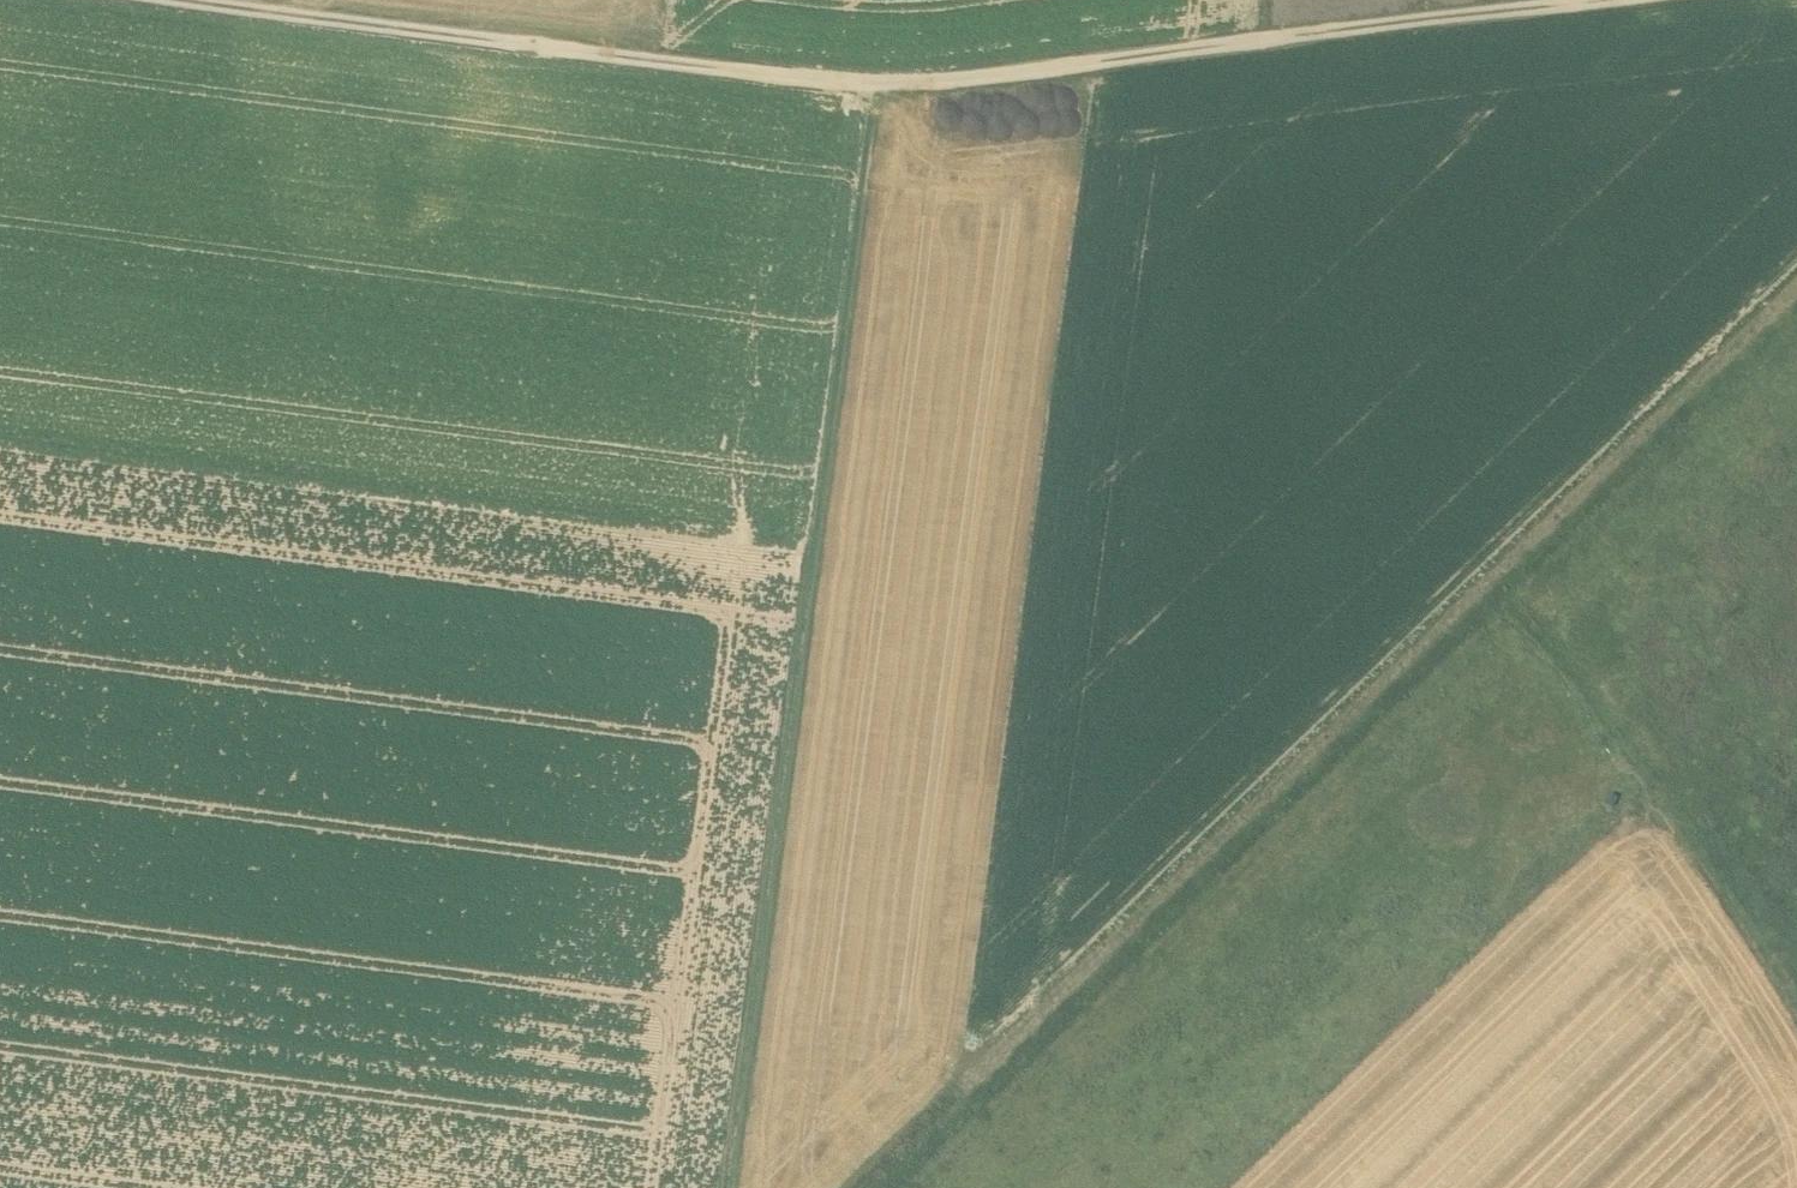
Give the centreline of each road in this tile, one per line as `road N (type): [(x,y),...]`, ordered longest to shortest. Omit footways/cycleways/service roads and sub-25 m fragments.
road 1 (track): [(1638,0),(1373,48),(874,91),(183,0)]
road 2 (track): [(874,91),(722,1187)]

